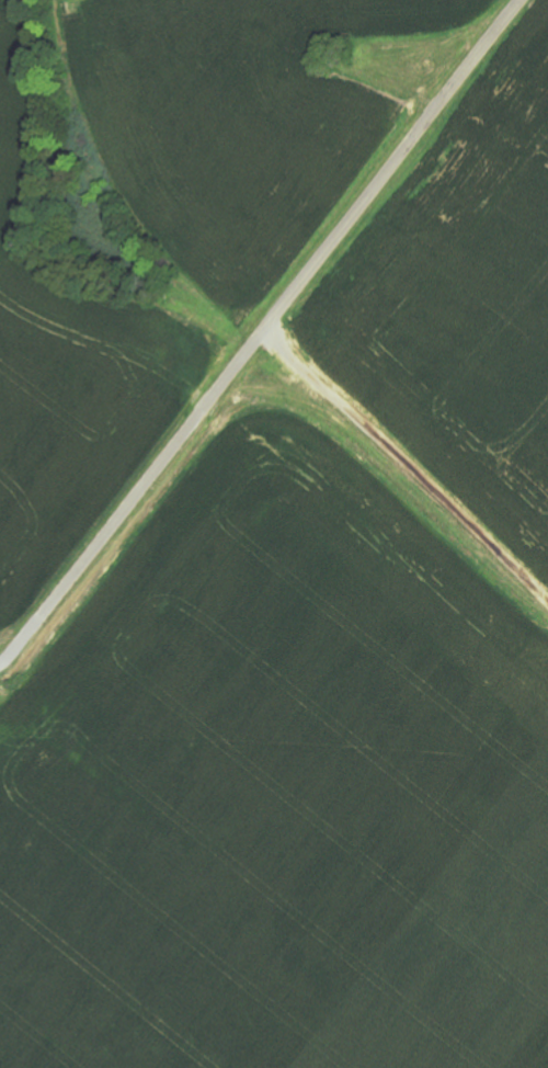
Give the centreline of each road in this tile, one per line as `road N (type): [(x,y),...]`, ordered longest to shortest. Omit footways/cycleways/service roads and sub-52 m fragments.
road 1 (residential): [(0,665),(521,0)]

